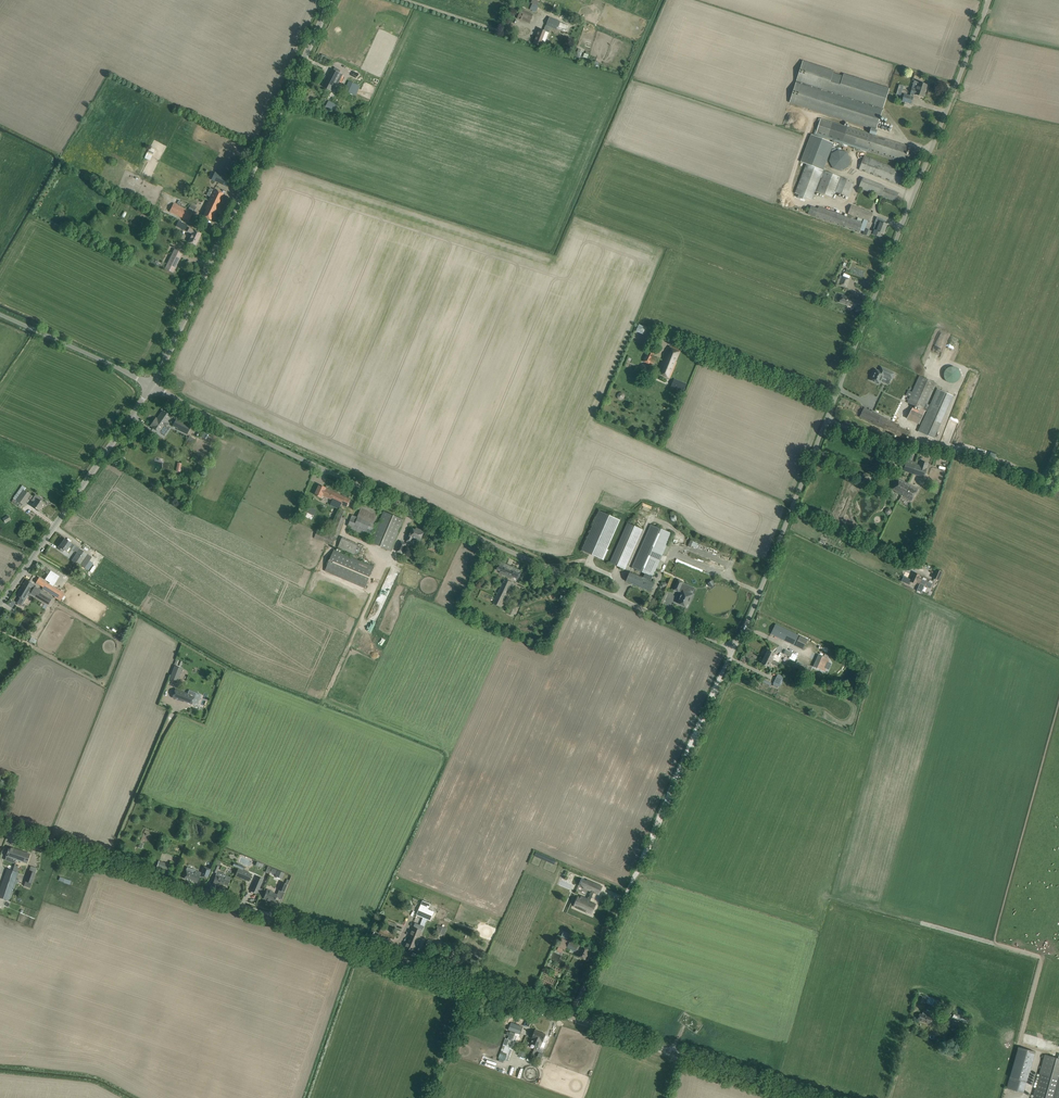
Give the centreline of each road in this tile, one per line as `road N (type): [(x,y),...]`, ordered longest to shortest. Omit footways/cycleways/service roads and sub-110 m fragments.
road 1 (unclassified): [(734,648),(985,0)]
road 2 (unclassified): [(734,648),(152,386)]
road 3 (unclassified): [(570,1017),(0,829)]
road 4 (tertiary): [(152,386),(328,0)]
road 5 (unclassified): [(570,1017),(734,648)]
road 6 (tertiary): [(0,604),(152,386)]
road 7 (unclassified): [(800,1097),(570,1017)]
road 8 (unclassified): [(152,386),(0,315)]

